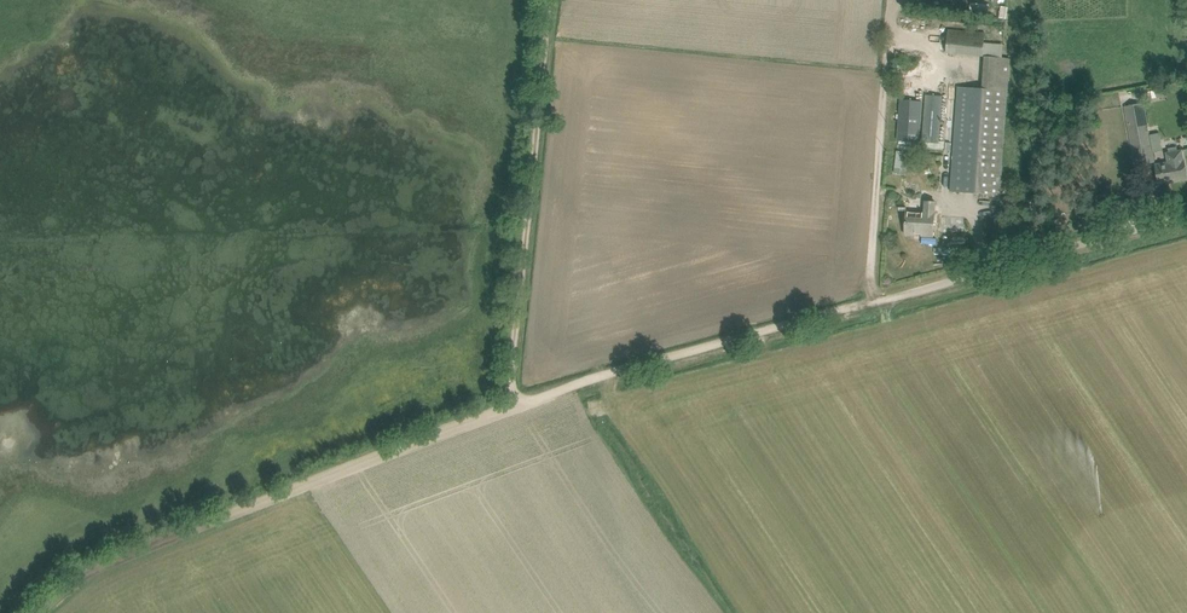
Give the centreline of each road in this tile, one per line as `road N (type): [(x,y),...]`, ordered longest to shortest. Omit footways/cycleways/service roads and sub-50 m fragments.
road 1 (track): [(46,612),(77,584),(132,559),(516,405),(882,306)]
road 2 (track): [(548,0),(510,374),(516,405)]
road 3 (unclassified): [(882,306),(1186,221)]

